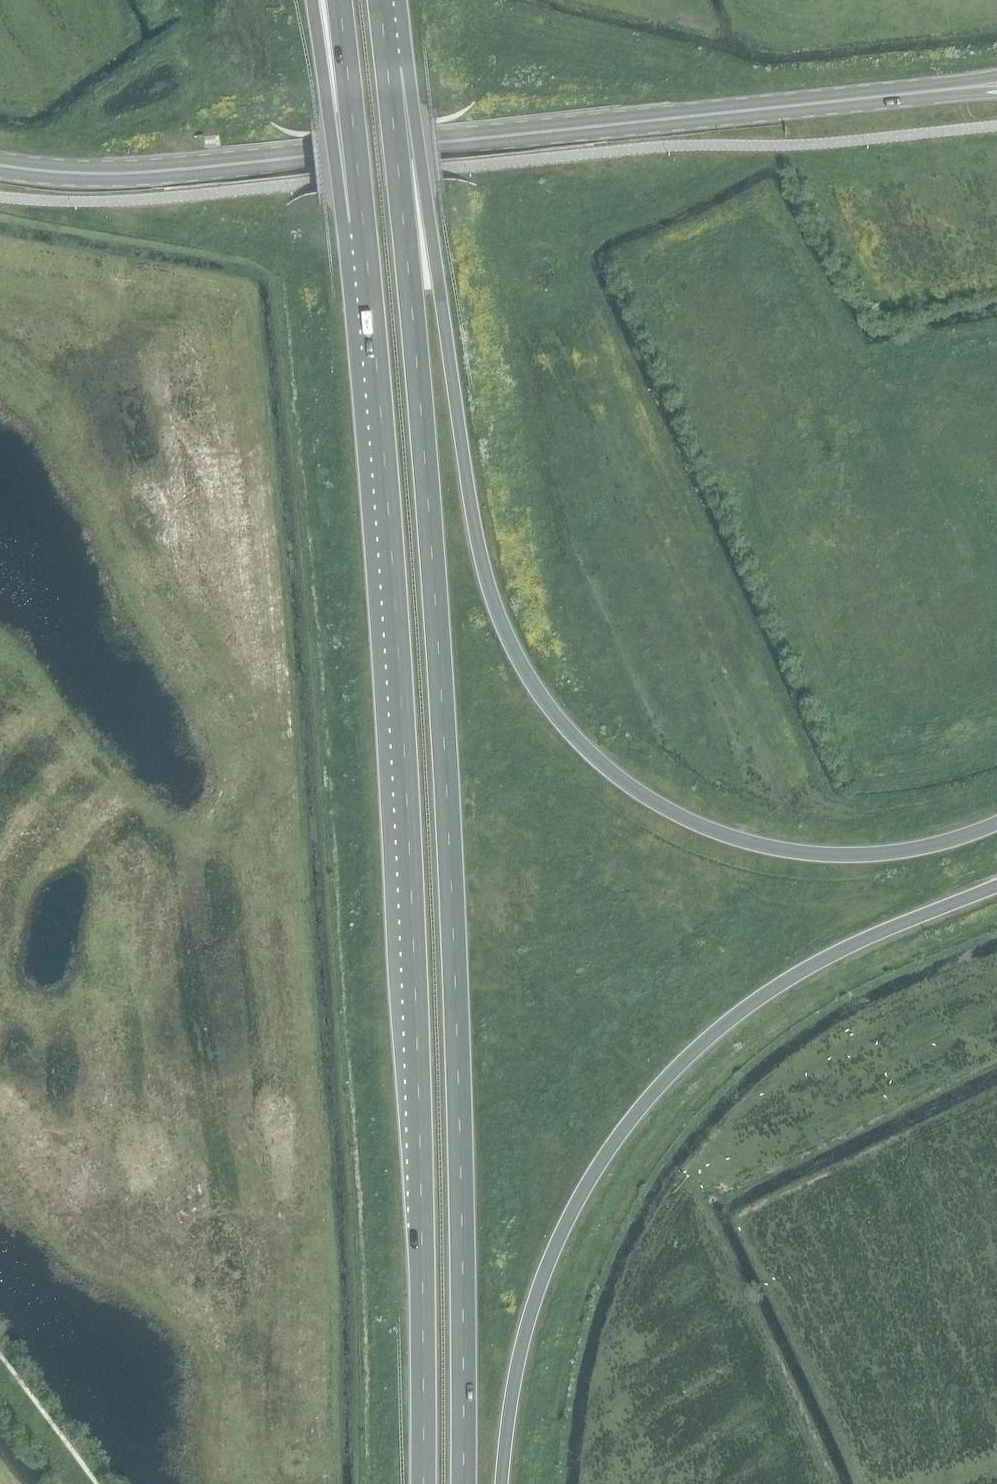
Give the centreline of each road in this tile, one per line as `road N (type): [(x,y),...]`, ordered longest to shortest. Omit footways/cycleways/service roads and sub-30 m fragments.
road 1 (trunk): [(463,1483),(440,686),(386,72)]
road 2 (trunk): [(362,223),(410,860),(422,1483)]
road 3 (trunk): [(996,823),(941,843),(859,856),(763,846),(659,805),(564,726),(525,670),(491,593),(437,290),(386,72)]
road 4 (tertiary): [(995,84),(161,171),(68,174),(0,165)]
road 5 (trunk): [(501,1483),(514,1378),(543,1277),(586,1188),(649,1099),(722,1027),(804,970),(996,886)]
road 6 (trunk): [(313,0),(362,223)]
road 7 (trunk): [(337,0),(362,223)]

